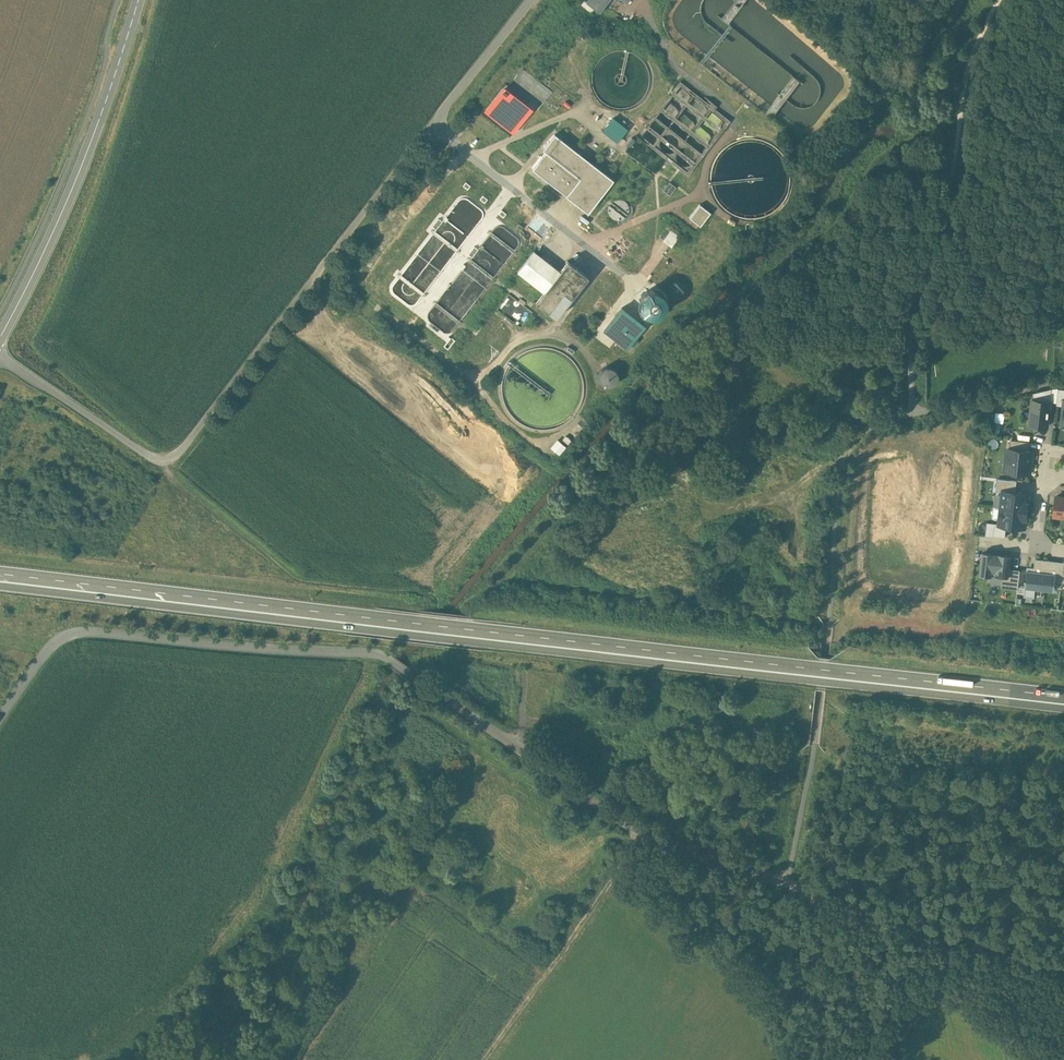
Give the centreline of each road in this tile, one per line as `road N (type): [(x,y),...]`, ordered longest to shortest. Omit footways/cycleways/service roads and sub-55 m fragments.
road 1 (unclassified): [(0,717),(46,649),(81,630),(369,652),(639,832),(1063,963)]
road 2 (trunk): [(0,585),(1063,706)]
road 3 (trunk): [(1063,694),(0,573)]
road 4 (unclassified): [(0,353),(151,458),(173,457),(530,0)]
road 5 (tertiary): [(0,332),(78,170),(137,0)]
road 6 (track): [(484,1059),(639,832)]

